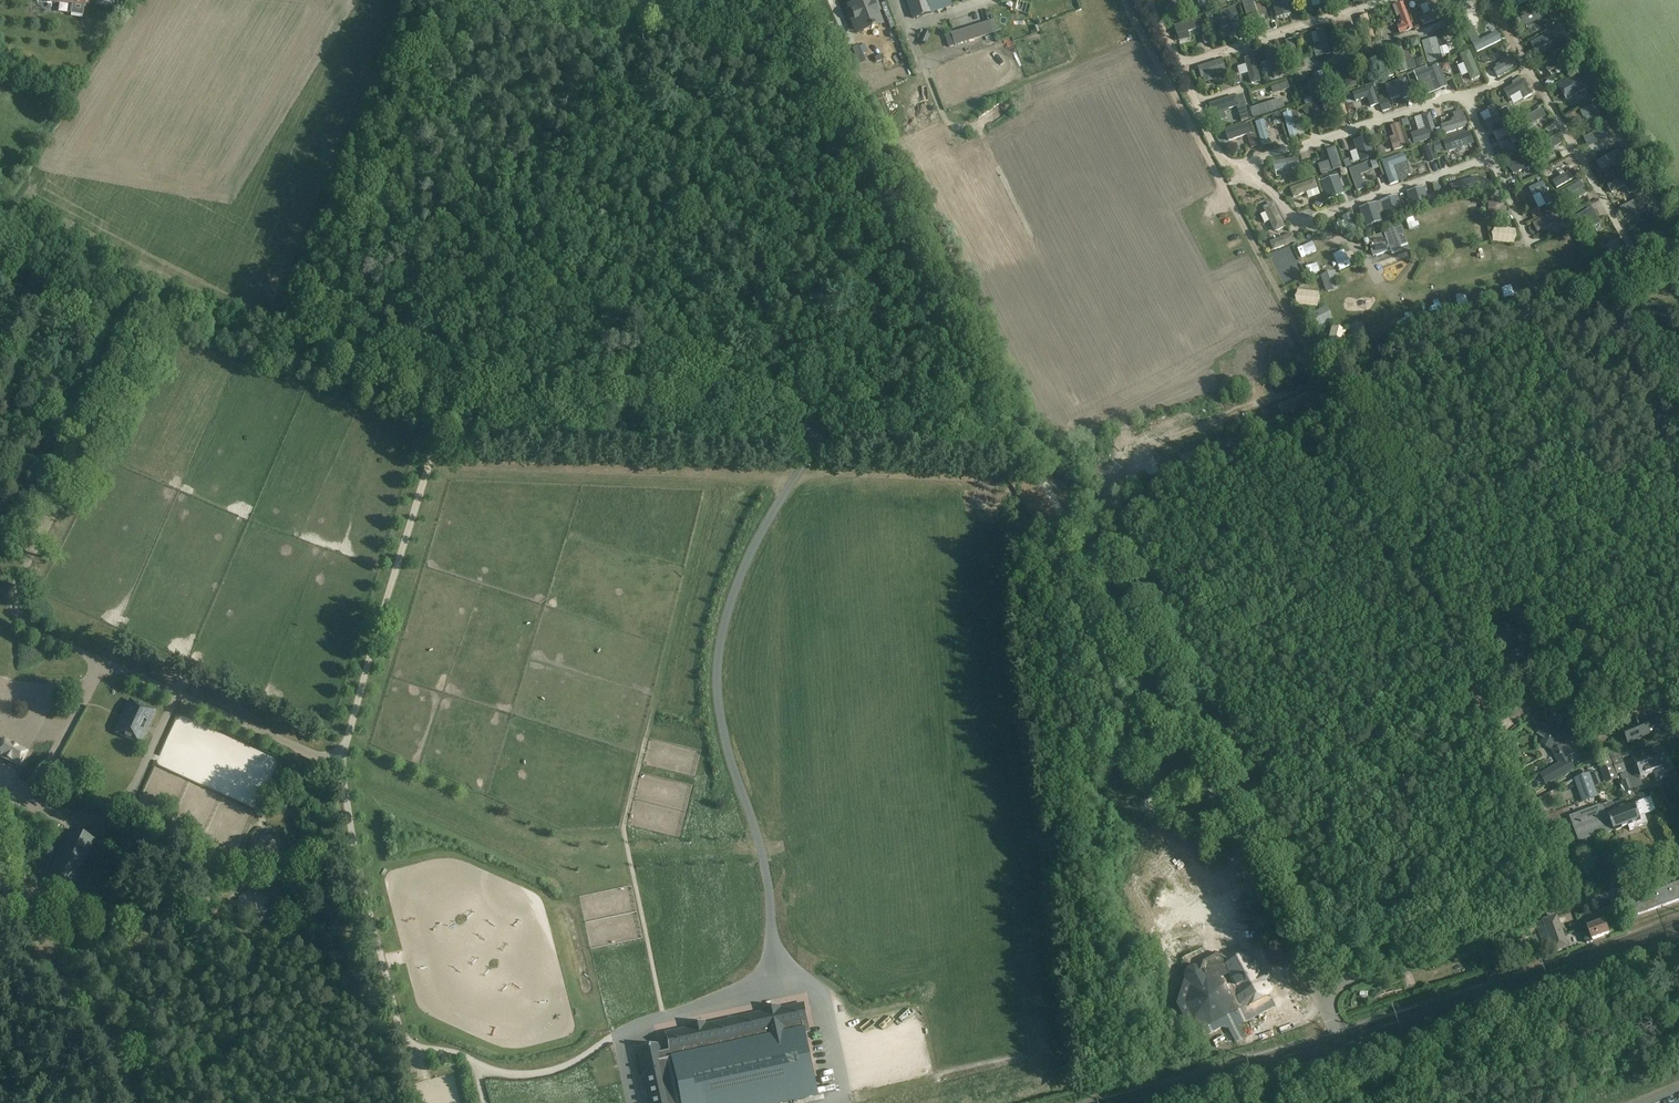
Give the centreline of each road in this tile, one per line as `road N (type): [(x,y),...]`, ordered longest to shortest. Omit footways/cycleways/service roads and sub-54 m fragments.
road 1 (unclassified): [(1316,992),(1029,455),(1007,428),(408,403),(250,343),(0,225)]
road 2 (track): [(444,408),(342,764),(370,917),(409,1043),(474,1060),(484,1102)]
road 3 (track): [(1581,902),(1319,371)]
road 4 (track): [(821,420),(740,576),(719,648),(721,718),(760,847),(772,937)]
road 5 (track): [(1007,428),(1006,412),(786,0)]
road 6 (track): [(760,847),(618,830),(558,840),(519,833),(342,764)]
road 7 (unclassified): [(1316,992),(1678,866)]
road 8 (track): [(237,1102),(205,1033),(136,927),(7,881),(0,864)]
road 9 (track): [(92,657),(342,764)]
road 10 (track): [(7,881),(13,903),(106,1021),(134,1102)]
road 11 (track): [(1678,731),(1599,573)]
road 12 (unclassified): [(753,0),(679,8),(598,0)]
road 13 (track): [(39,689),(89,823)]
road 14 (unclassified): [(1366,1102),(1316,992)]

